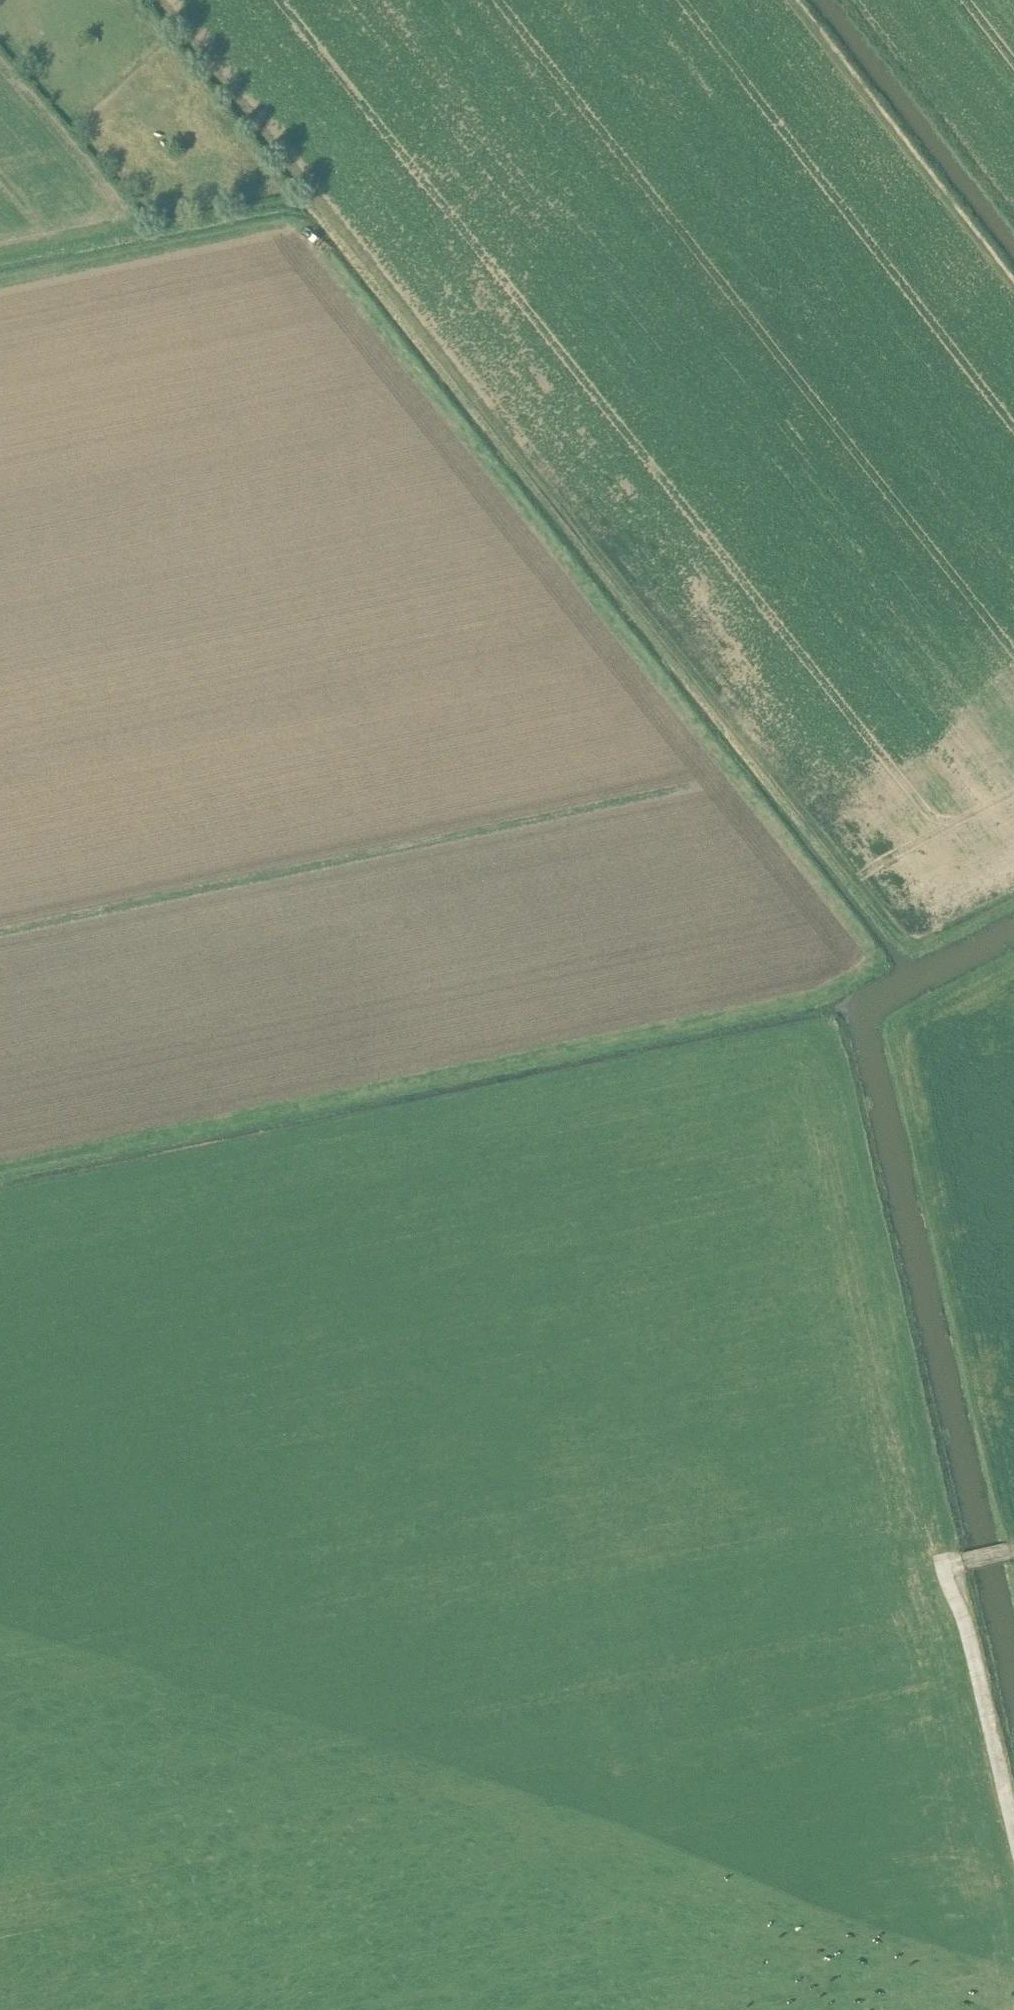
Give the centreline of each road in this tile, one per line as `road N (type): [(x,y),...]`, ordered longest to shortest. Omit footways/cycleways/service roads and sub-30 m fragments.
road 1 (track): [(949,1564),(1013,1830)]

